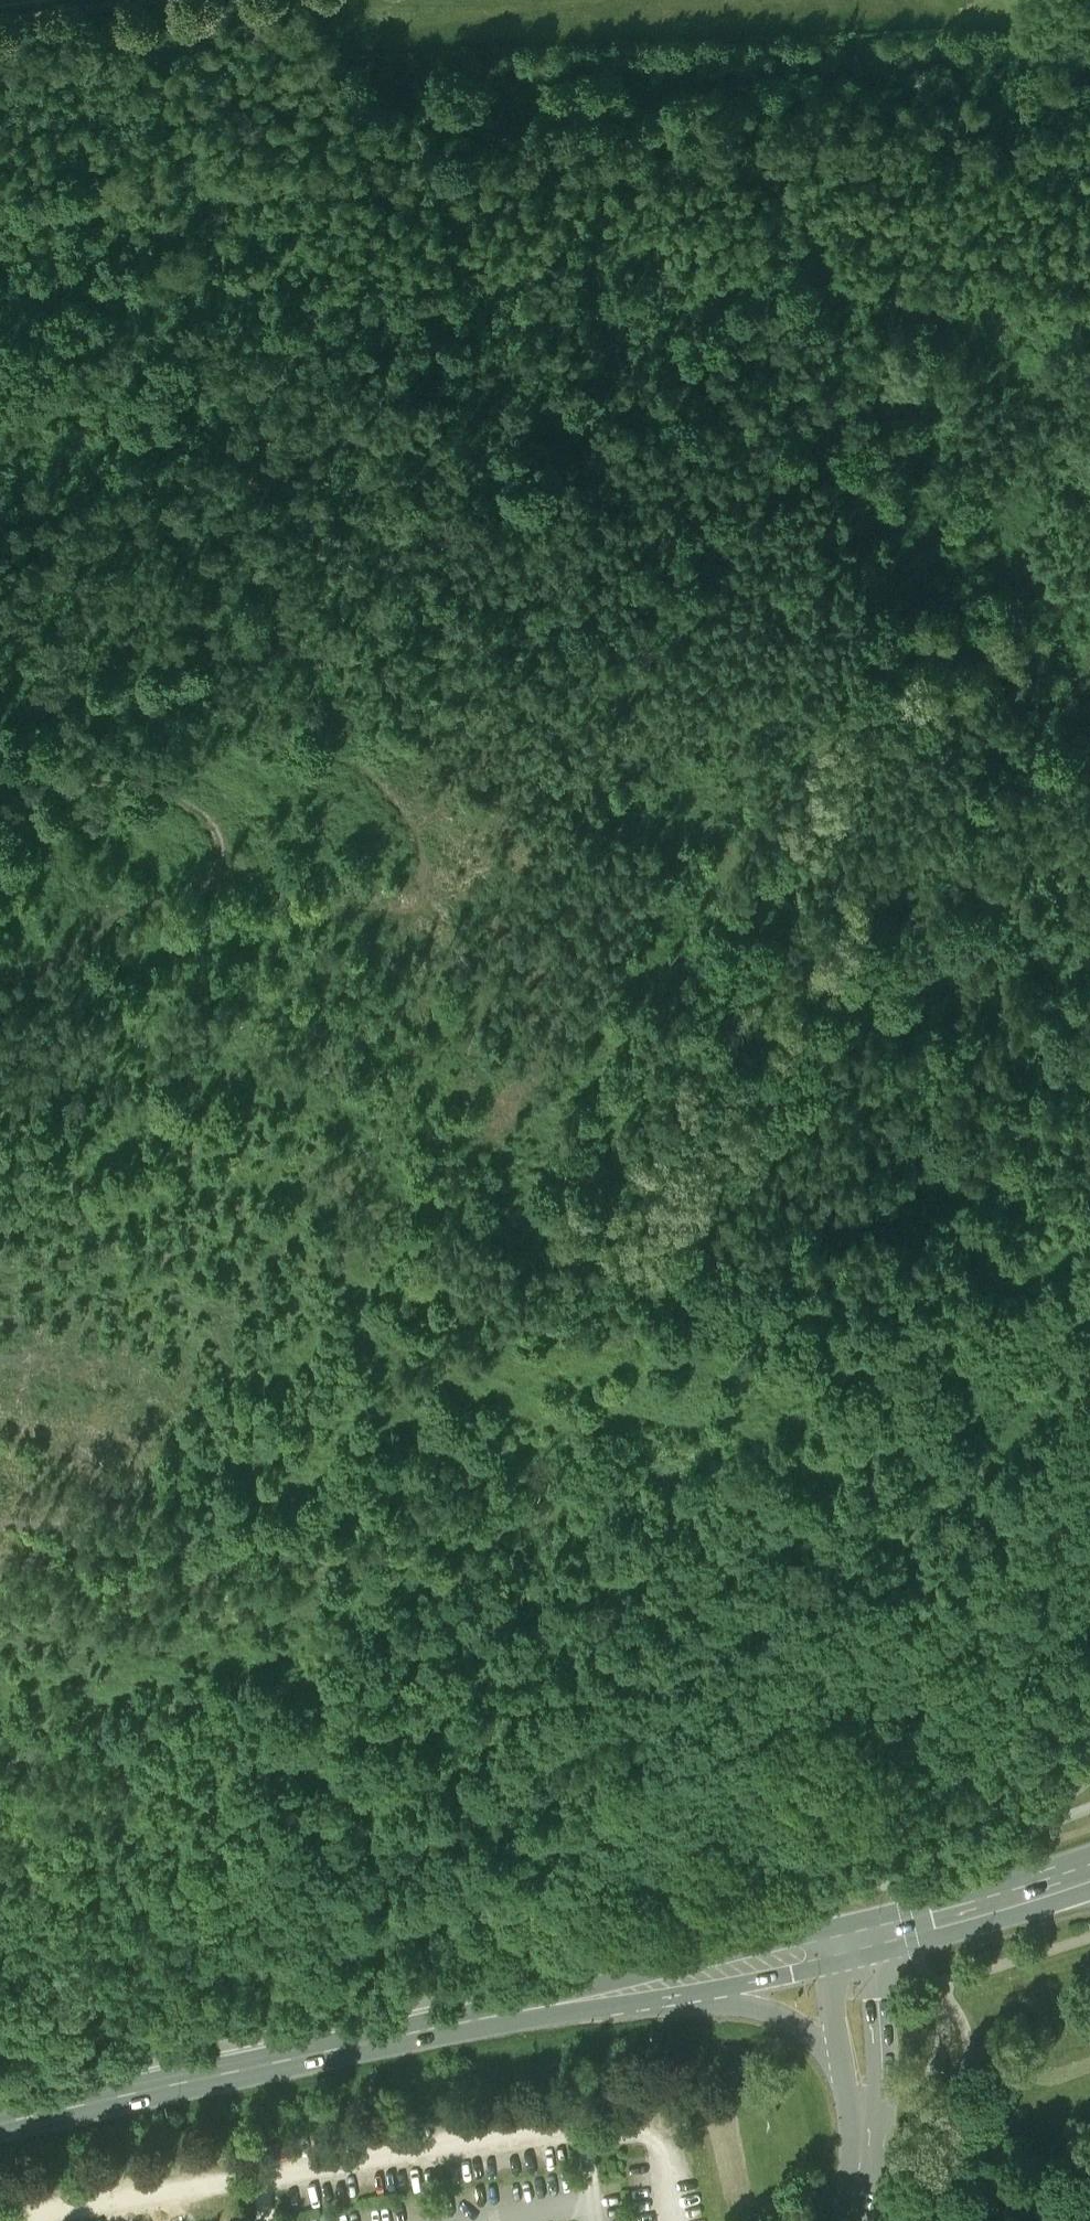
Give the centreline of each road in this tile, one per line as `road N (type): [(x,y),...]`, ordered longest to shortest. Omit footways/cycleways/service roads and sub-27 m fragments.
road 1 (primary): [(0,2127),(598,1998)]
road 2 (tertiary): [(855,2220),(883,2141),(879,2000),(867,1938)]
road 3 (tertiary): [(598,1998),(765,2009),(805,2032),(846,2076)]
road 4 (primary): [(598,1998),(824,1948)]
road 5 (primary): [(867,1938),(1089,1873)]
road 6 (tertiary): [(846,2076),(846,2220)]
road 7 (tertiary): [(824,1948),(846,2076)]

